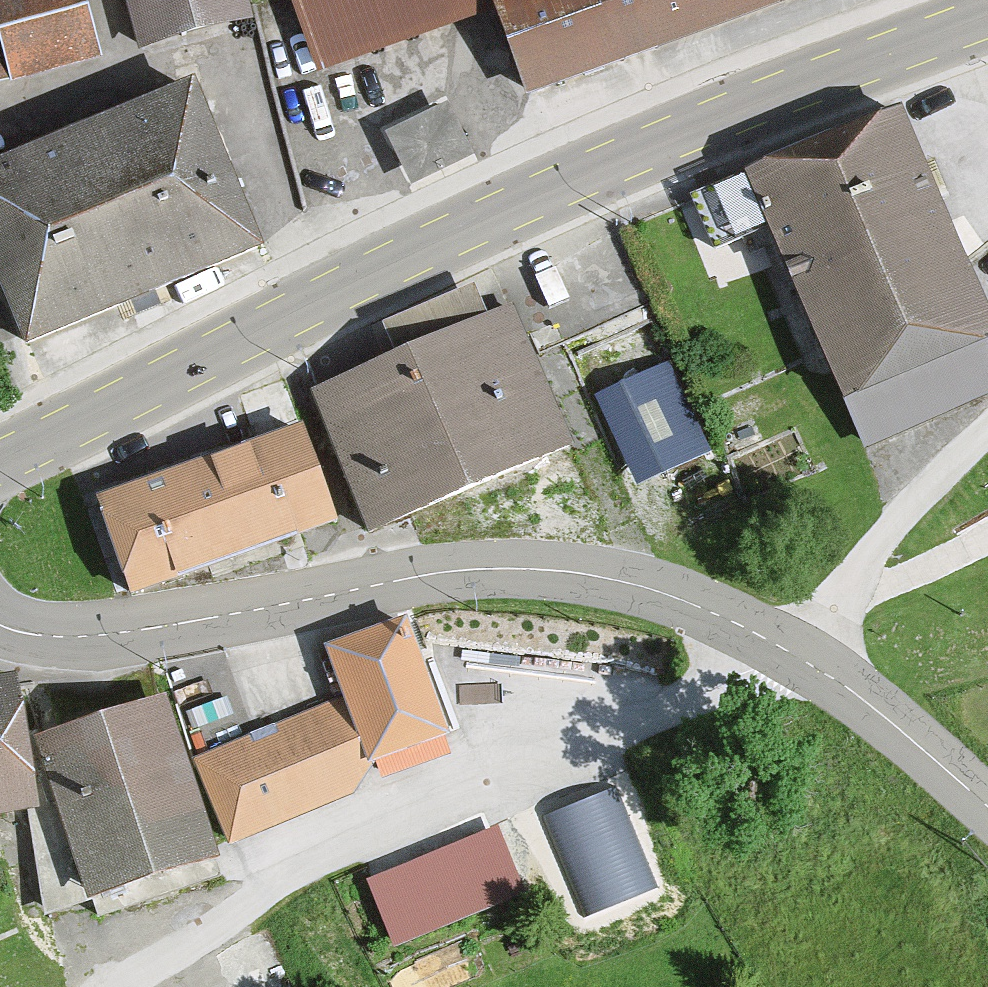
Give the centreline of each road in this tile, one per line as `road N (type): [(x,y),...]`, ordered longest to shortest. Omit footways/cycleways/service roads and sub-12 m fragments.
road 1 (primary): [(987,17),(482,223),(0,464)]
road 2 (tertiary): [(0,627),(58,638),(131,633),(456,572),(570,574),(668,595),(780,647)]
road 3 (residential): [(147,986),(303,873),(630,730),(780,647)]
road 4 (residential): [(780,647),(987,442)]
road 5 (tertiary): [(780,647),(820,670),(987,805)]

